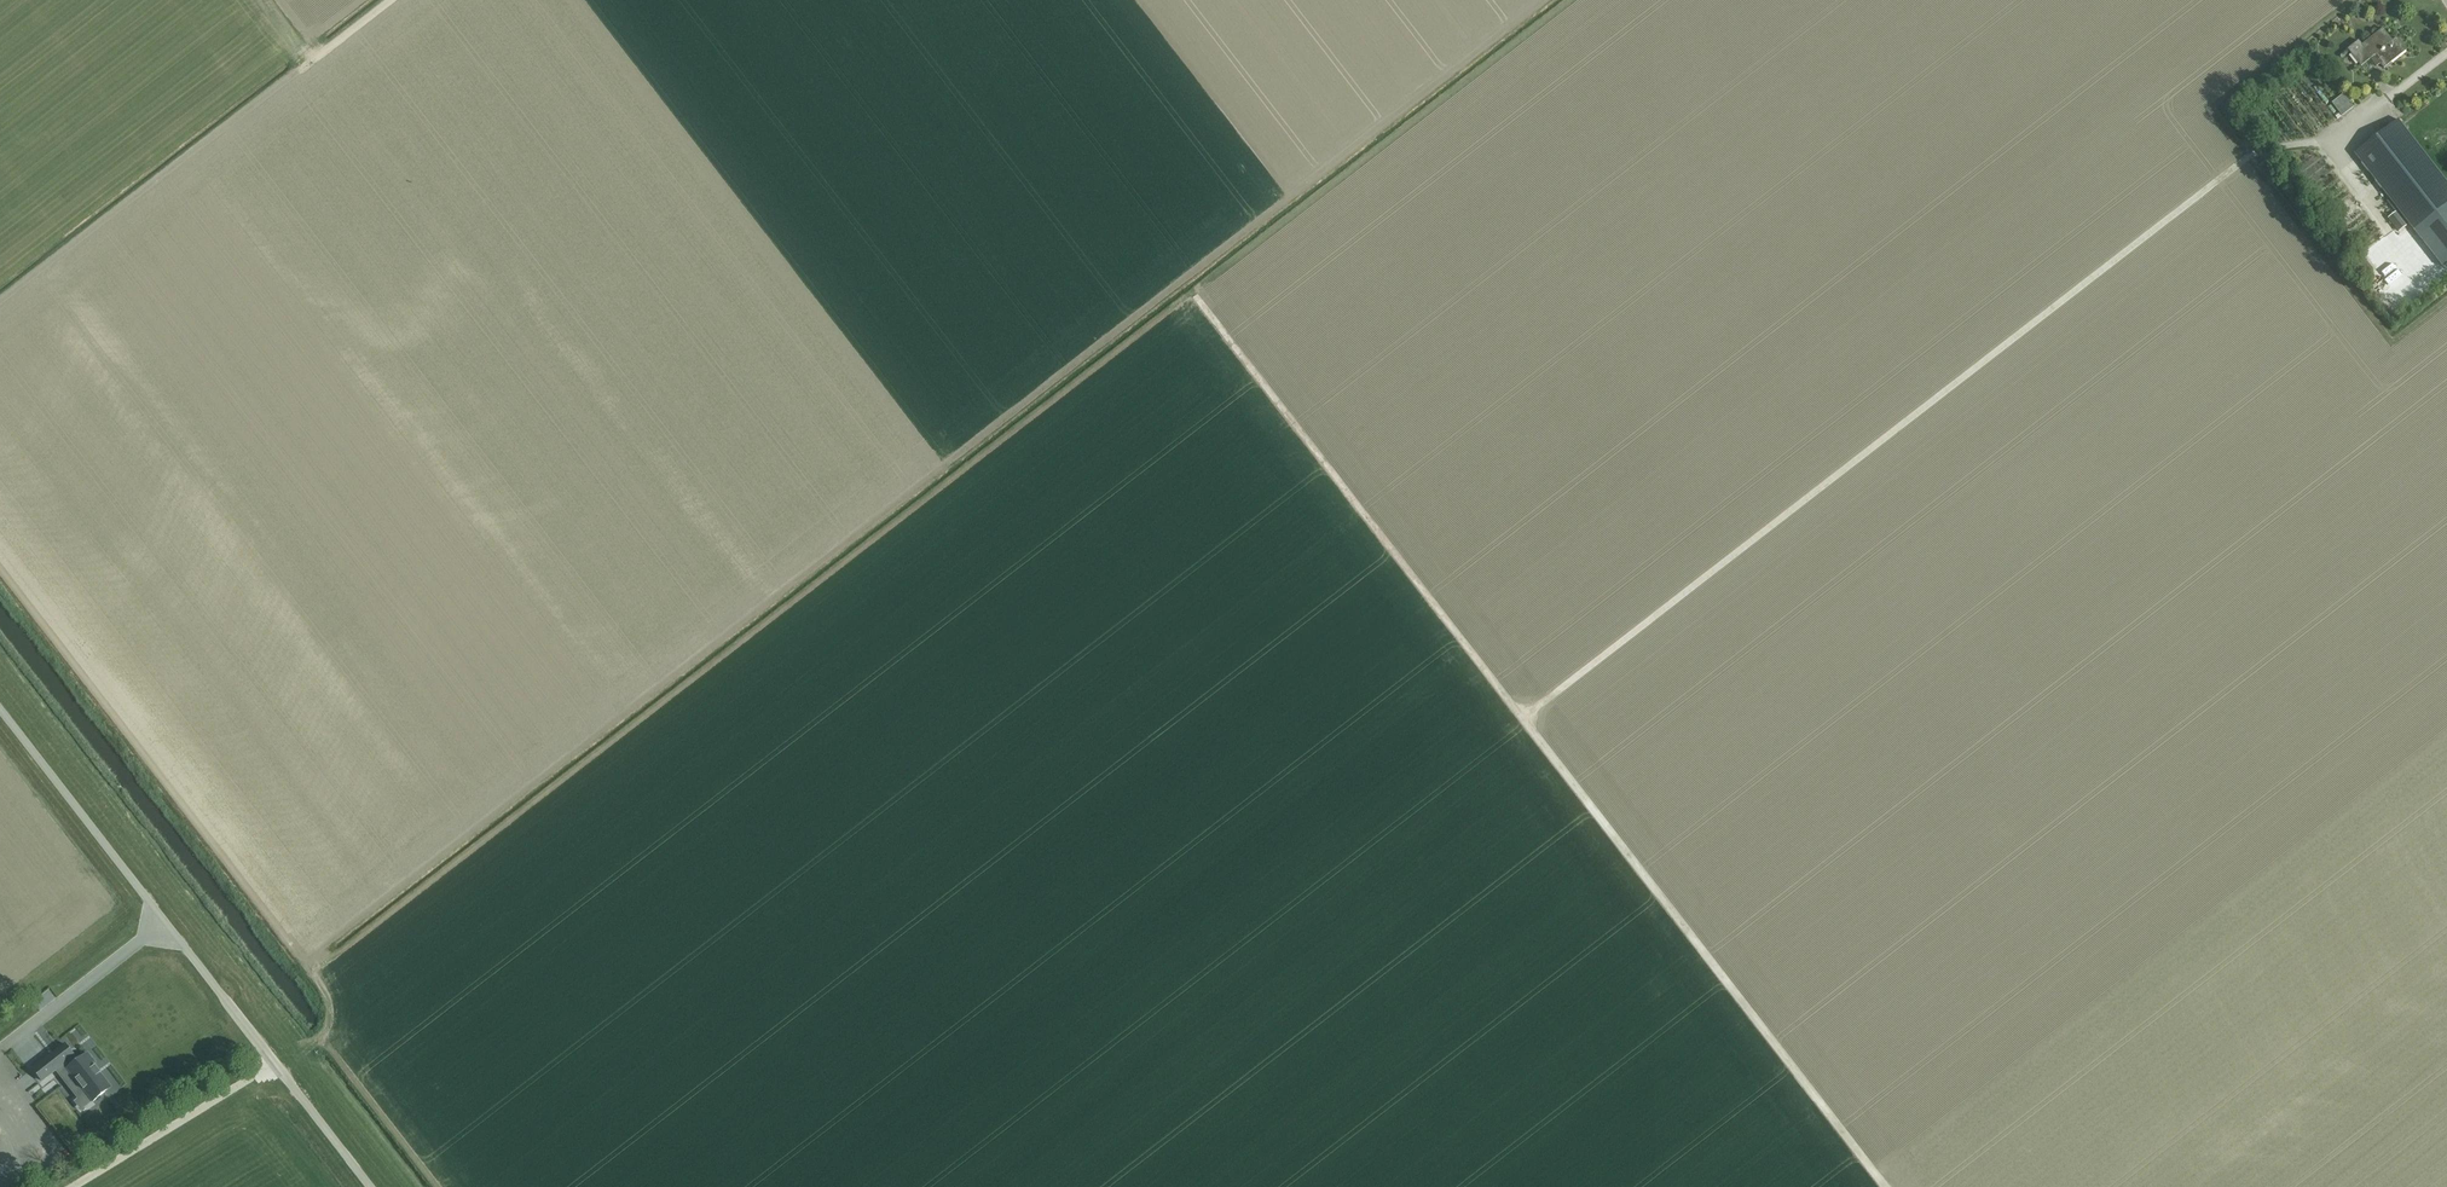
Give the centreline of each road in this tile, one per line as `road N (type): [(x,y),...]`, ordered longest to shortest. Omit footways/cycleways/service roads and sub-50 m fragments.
road 1 (unclassified): [(366,1186),(0,710)]

